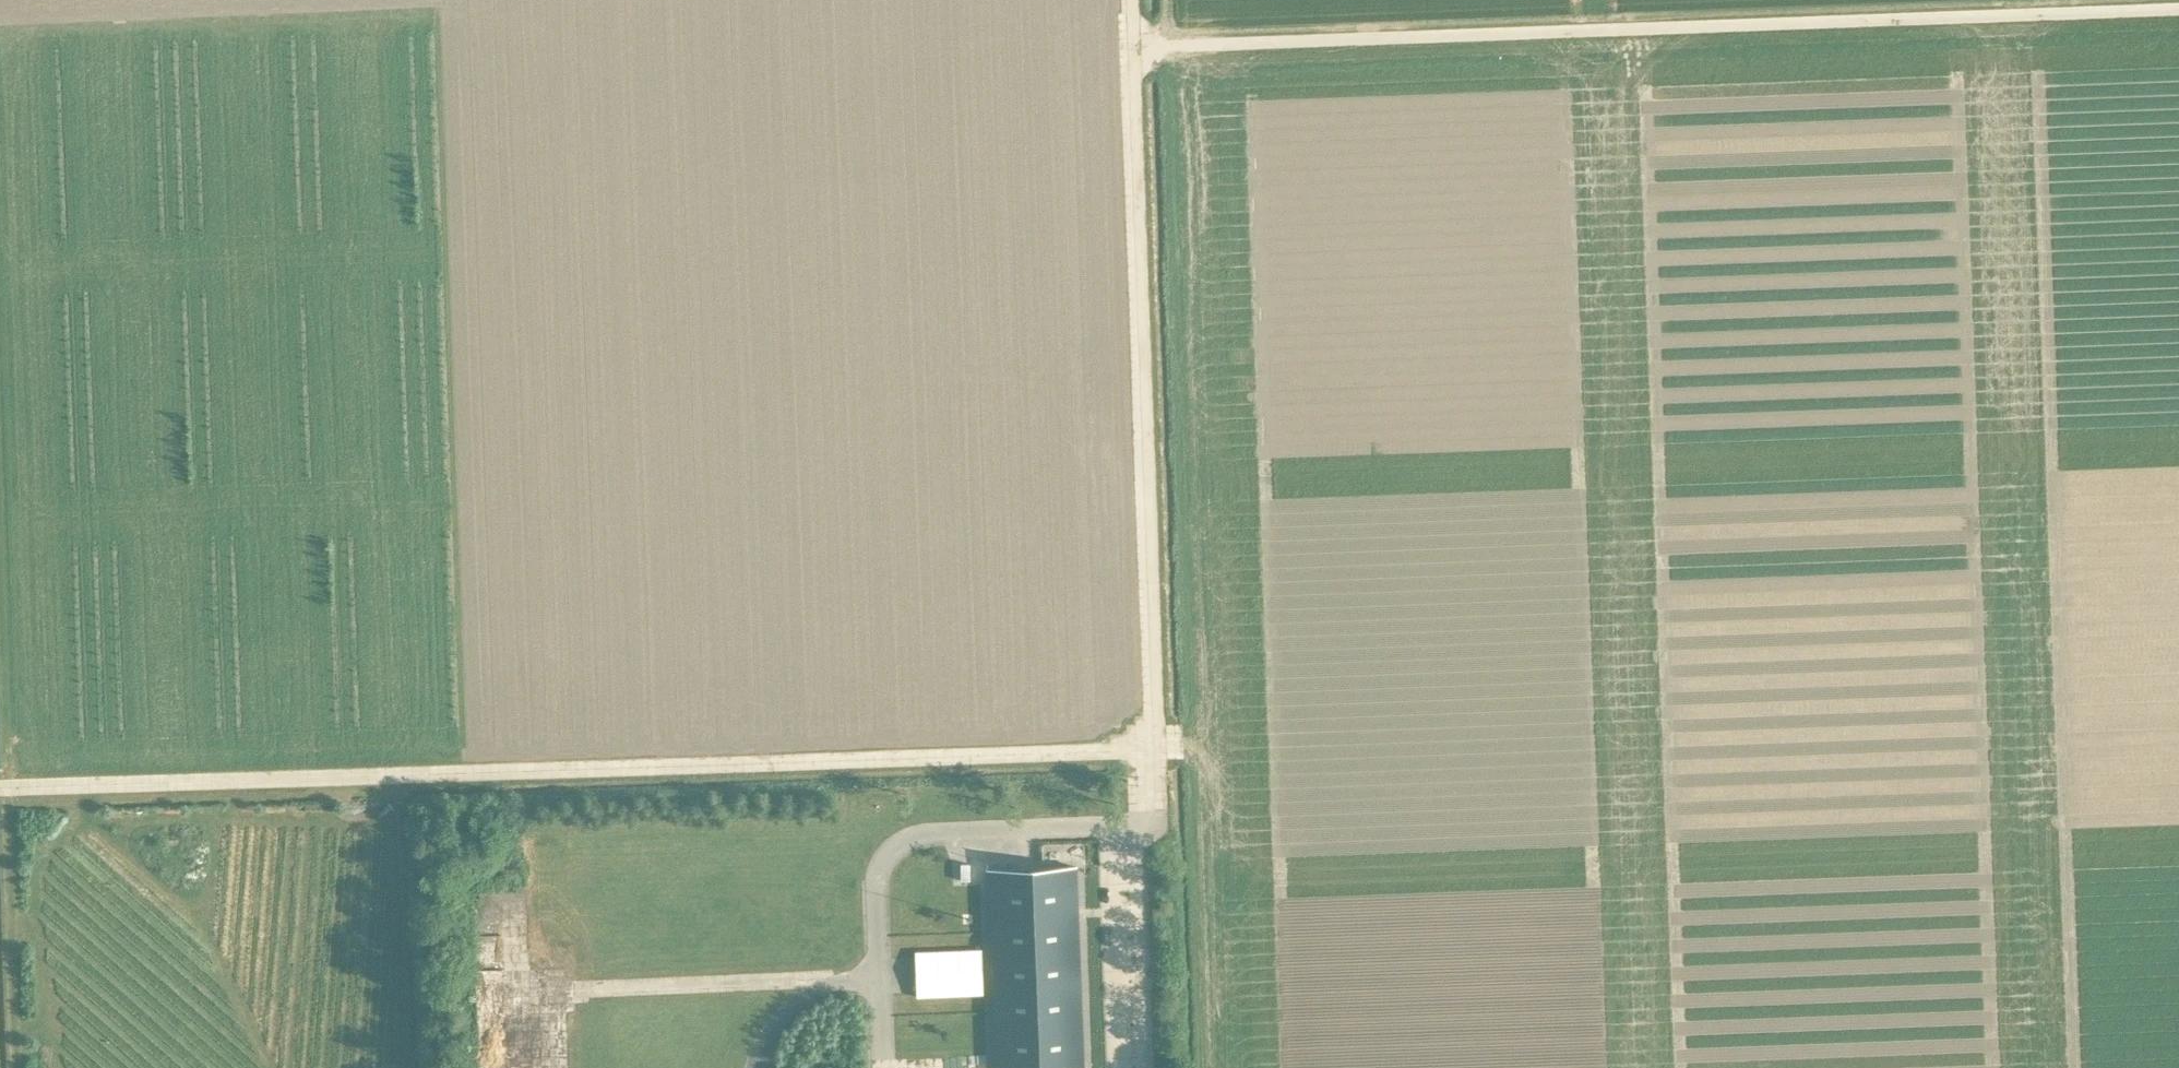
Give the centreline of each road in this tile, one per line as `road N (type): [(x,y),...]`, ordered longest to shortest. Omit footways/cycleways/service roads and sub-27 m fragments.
road 1 (track): [(0,790),(1150,753),(1130,0)]
road 2 (track): [(1132,53),(2178,13)]

